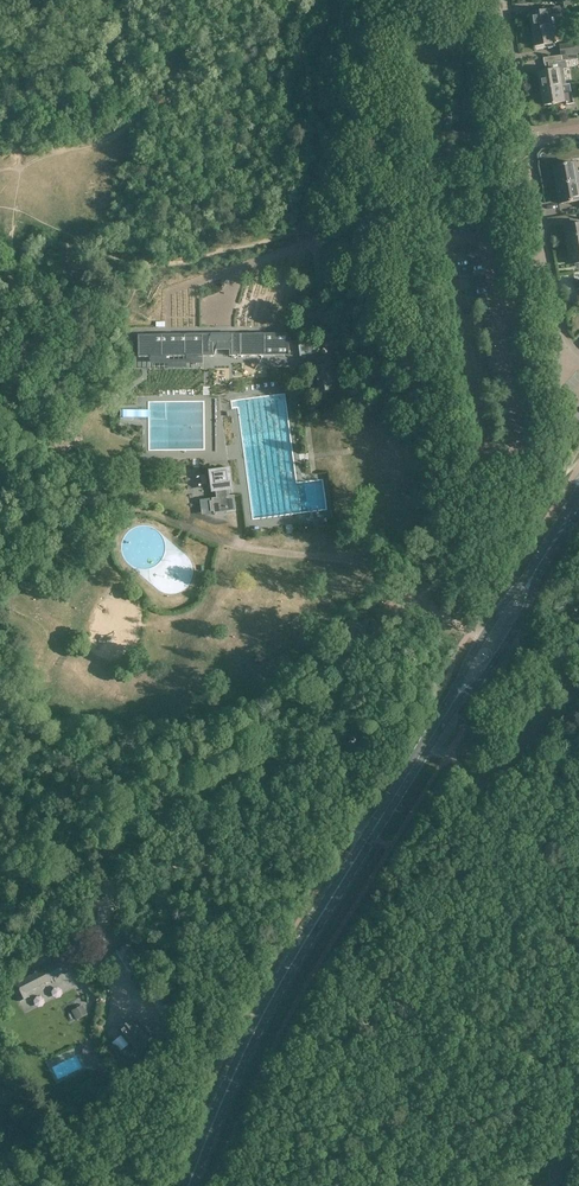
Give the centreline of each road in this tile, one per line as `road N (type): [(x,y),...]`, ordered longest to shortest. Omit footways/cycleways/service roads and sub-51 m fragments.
road 1 (secondary): [(192,1185),(237,1068),(371,836)]
road 2 (secondary): [(371,836),(578,505)]
road 3 (unclassified): [(417,596),(238,826),(197,859)]
road 4 (residential): [(578,361),(560,342),(523,142)]
road 5 (unclassified): [(0,937),(100,887),(197,859)]
road 6 (unclassified): [(197,859),(332,831),(371,836)]
road 7 (residential): [(523,142),(501,0)]

